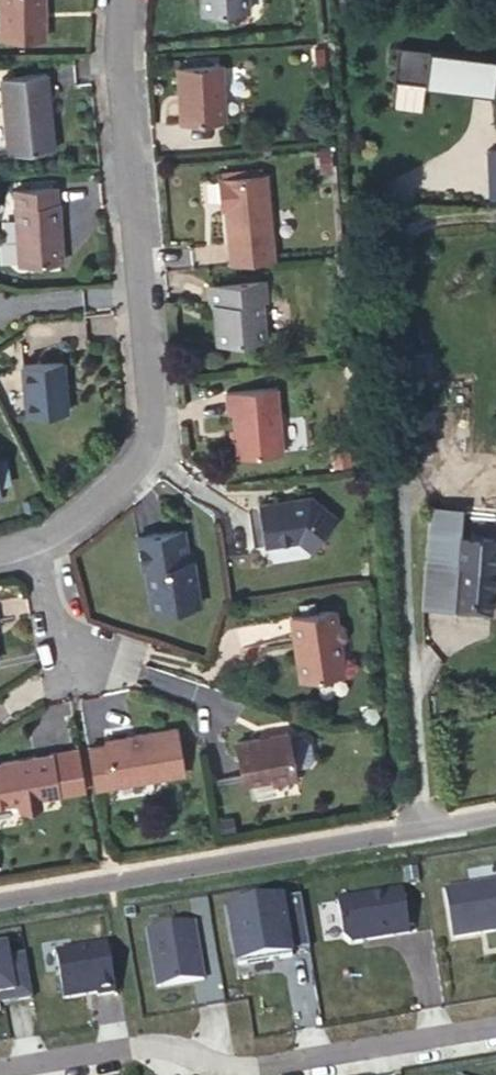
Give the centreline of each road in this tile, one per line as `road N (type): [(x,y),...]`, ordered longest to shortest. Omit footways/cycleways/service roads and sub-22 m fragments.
road 1 (residential): [(31,542),(66,525),(125,473),(150,408),(115,49),(119,0)]
road 2 (residential): [(495,1026),(258,1069),(208,1065),(150,1043),(0,1069)]
road 3 (unclassified): [(0,898),(495,816)]
road 4 (residential): [(79,656),(53,615),(31,542)]

